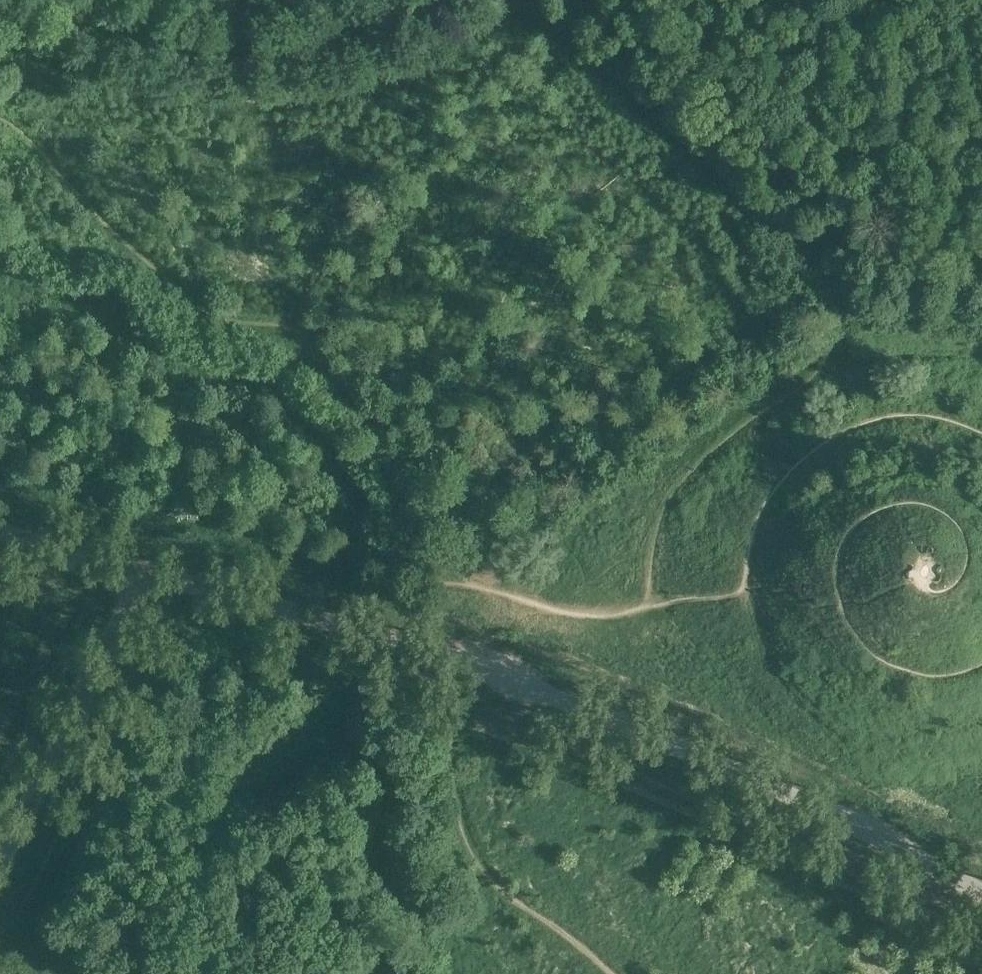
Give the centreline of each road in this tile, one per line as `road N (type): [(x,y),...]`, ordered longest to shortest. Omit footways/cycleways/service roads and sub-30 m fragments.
road 1 (unclassified): [(981,896),(701,758),(508,677),(140,574)]
road 2 (unclassified): [(0,855),(140,574)]
road 3 (unclassified): [(140,574),(0,534)]

